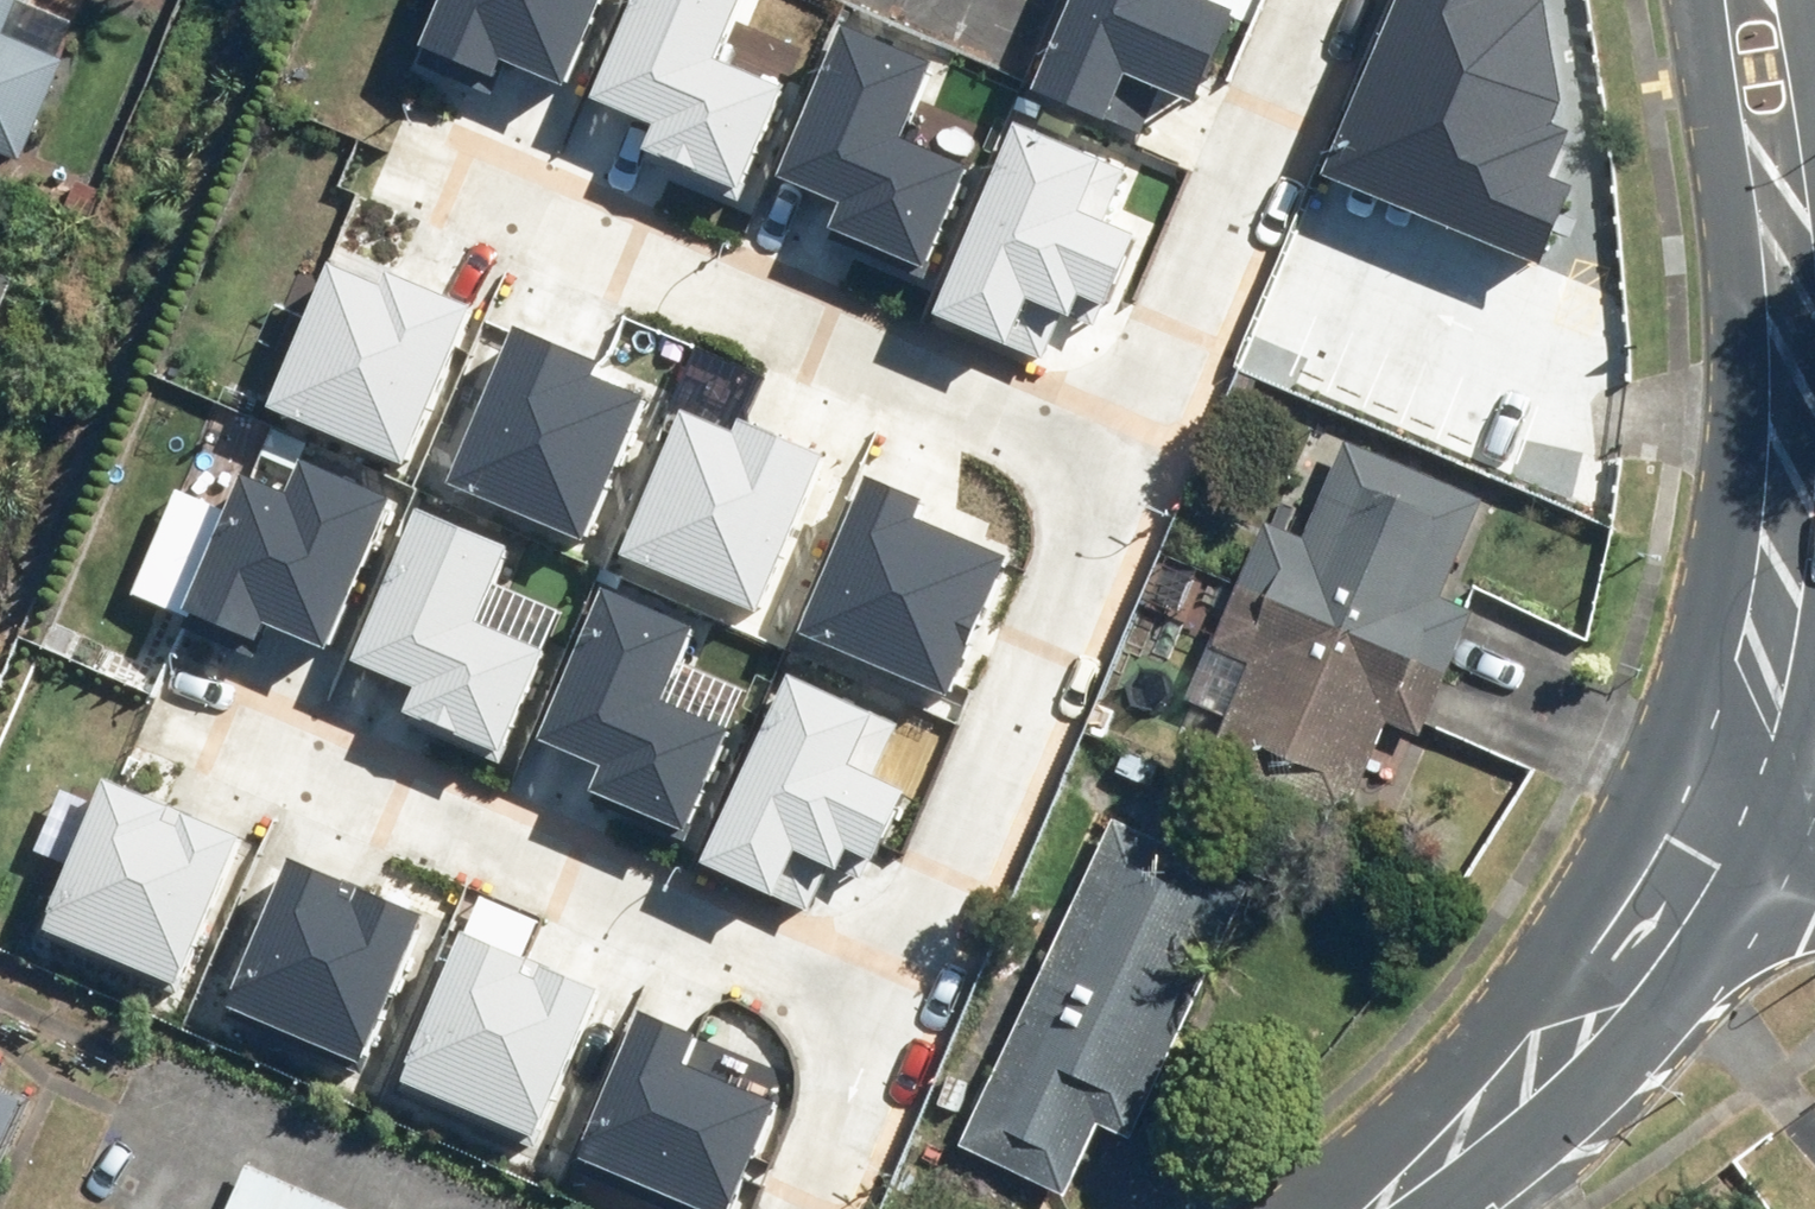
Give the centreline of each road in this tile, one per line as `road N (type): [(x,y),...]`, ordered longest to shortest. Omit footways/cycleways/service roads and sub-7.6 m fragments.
road 1 (residential): [(1702,799),(1746,676),(1771,523),(1766,213),(1737,0)]
road 2 (residential): [(886,1020),(175,713)]
road 3 (residential): [(1113,466),(402,167)]
road 4 (residential): [(1113,466),(886,1020)]
road 5 (residential): [(1362,1208),(1552,1038),(1641,918),(1702,799)]
road 6 (residential): [(1315,0),(1113,466)]
road 7 (residential): [(886,1020),(822,1173),(815,1208)]
road 8 (residential): [(1814,845),(1702,799)]

